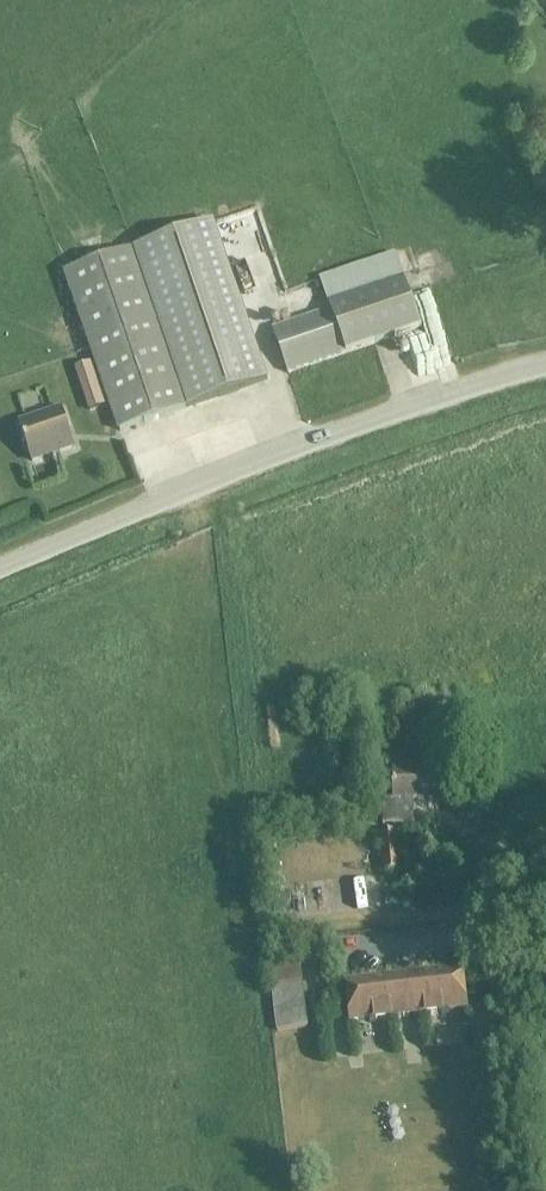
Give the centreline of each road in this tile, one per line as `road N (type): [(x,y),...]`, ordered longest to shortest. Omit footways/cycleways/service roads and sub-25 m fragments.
road 1 (unclassified): [(0,570),(234,471),(545,369)]

